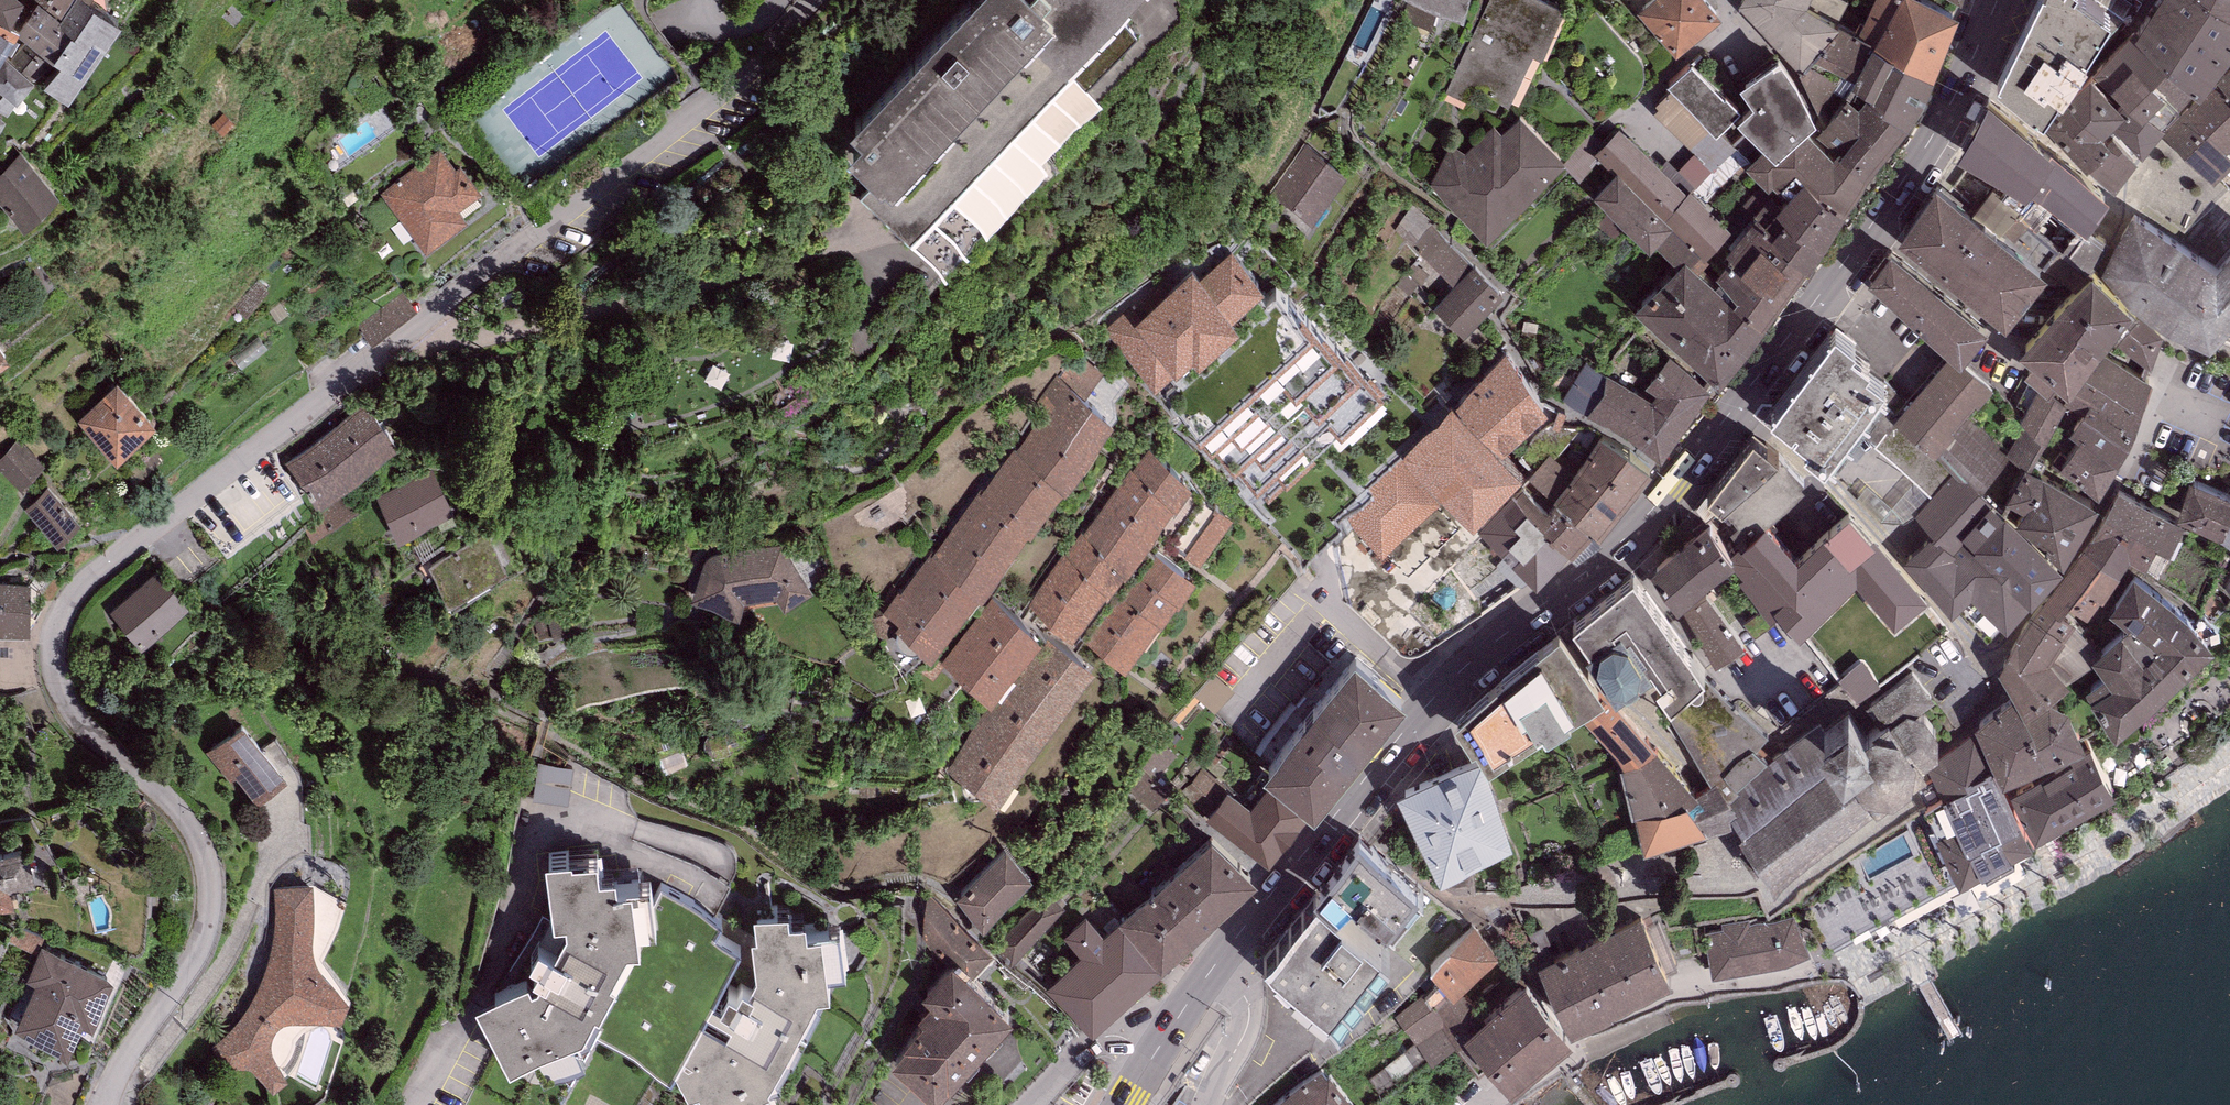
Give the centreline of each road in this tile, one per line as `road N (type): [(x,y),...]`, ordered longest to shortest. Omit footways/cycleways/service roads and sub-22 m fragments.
road 1 (residential): [(812,0),(725,88),(100,568),(69,601),(52,650),(60,692),(187,823),(211,886),(198,946),(104,1104)]
road 2 (primary): [(1214,967),(1433,699),(1640,526),(1743,397)]
road 3 (primary): [(1743,397),(1933,129),(1997,0)]
road 4 (residential): [(1743,397),(1886,533),(1991,652)]
road 5 (residential): [(1991,652),(2066,555),(2133,448)]
road 6 (residential): [(1024,1104),(1106,1036),(1155,1053)]
road 7 (residential): [(1214,967),(1250,1011),(1211,1104)]
road 8 (residential): [(1486,1104),(1580,1027)]

